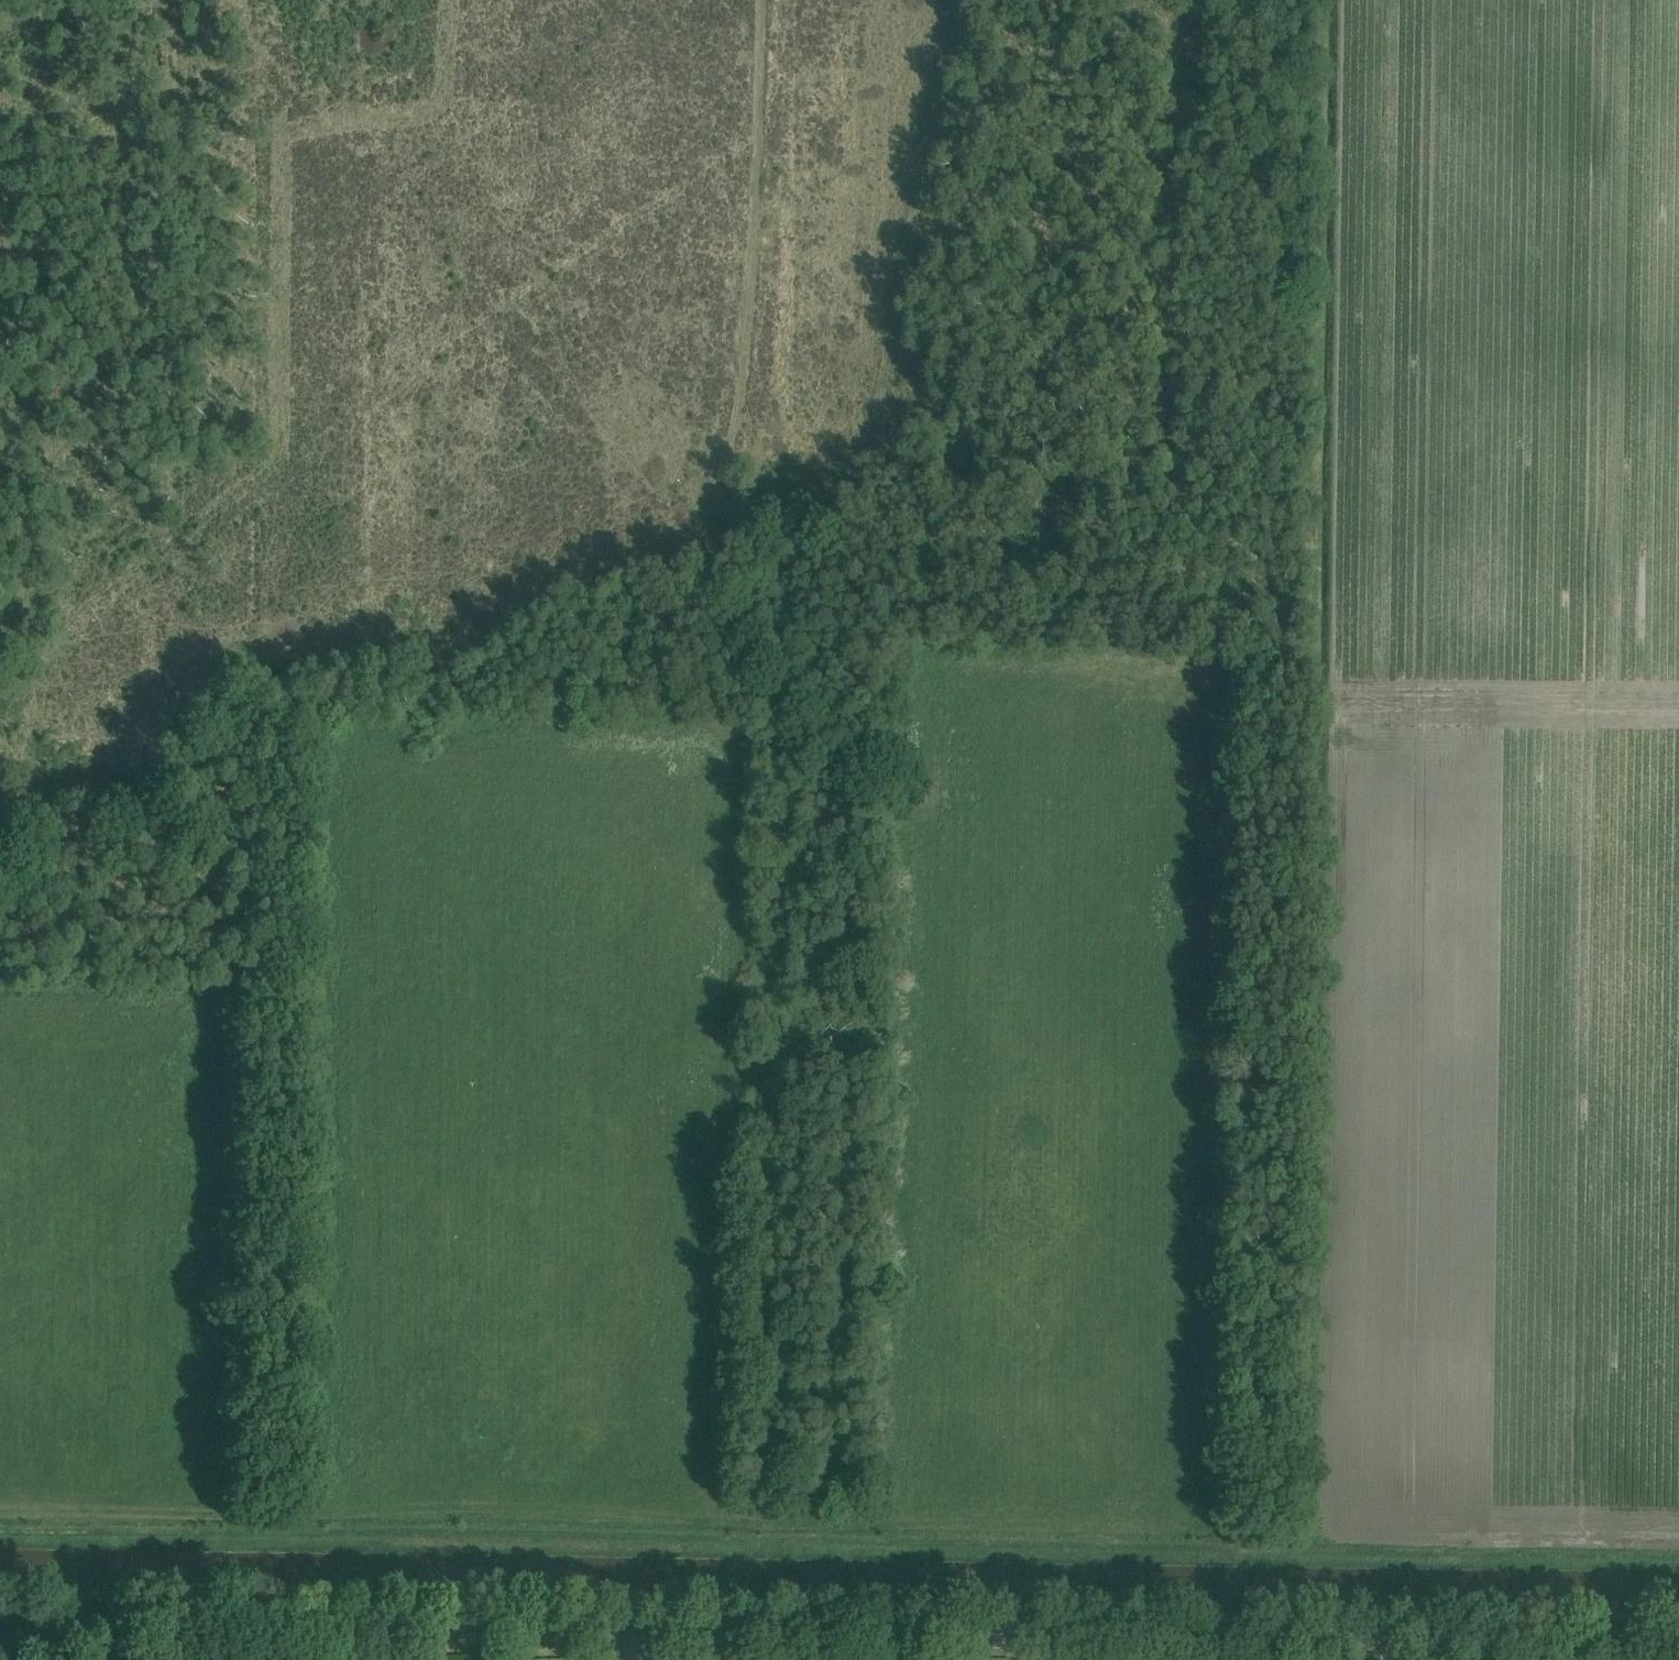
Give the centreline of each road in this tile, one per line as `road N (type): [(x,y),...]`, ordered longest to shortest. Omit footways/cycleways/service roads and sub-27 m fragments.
road 1 (tertiary): [(1678,1644),(0,1621)]
road 2 (track): [(0,873),(155,787),(273,665),(306,656),(407,678),(440,670),(539,596),(685,558)]

